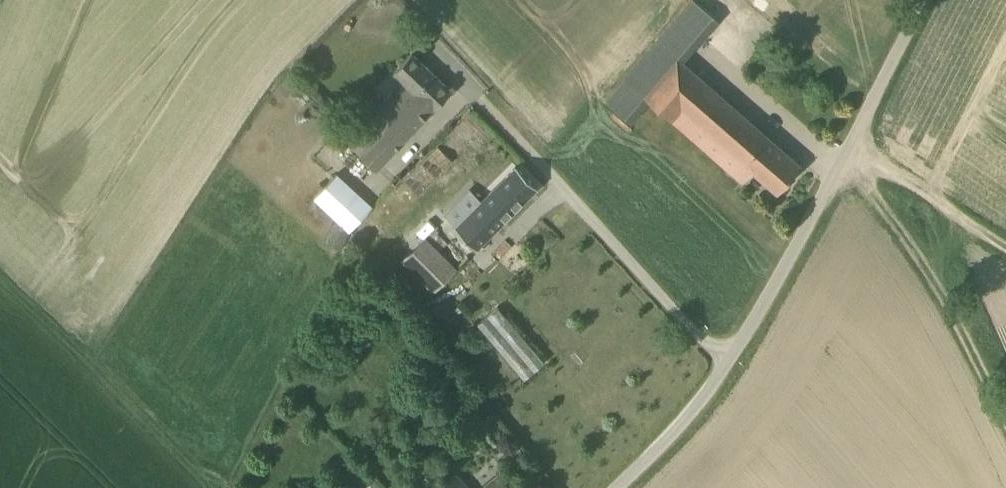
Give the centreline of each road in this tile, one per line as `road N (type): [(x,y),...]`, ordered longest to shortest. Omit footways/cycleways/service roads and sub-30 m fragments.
road 1 (unclassified): [(618,487),(726,364),(793,255),(923,0)]
road 2 (track): [(1005,243),(845,153)]

